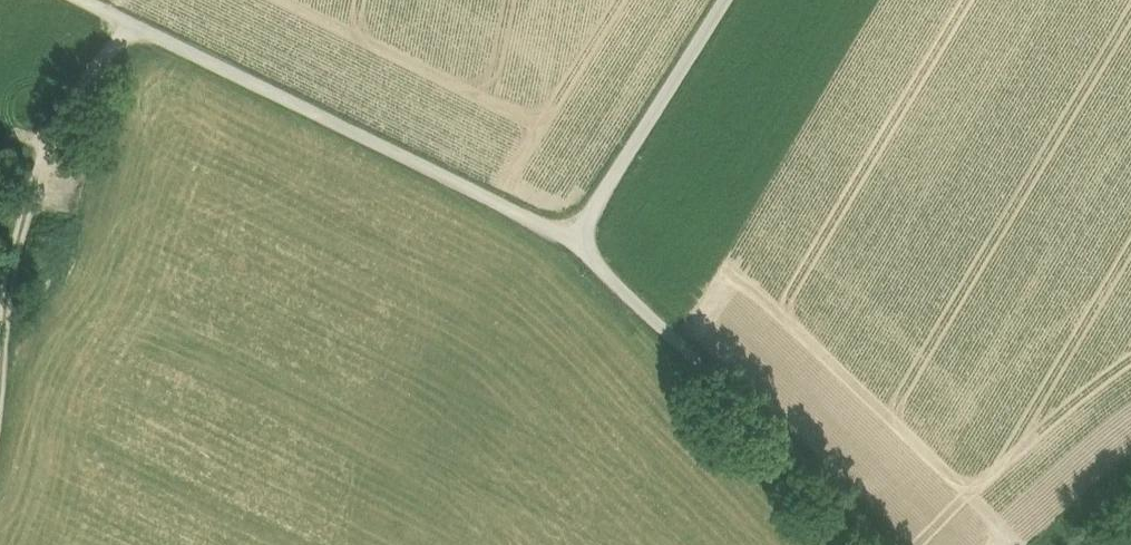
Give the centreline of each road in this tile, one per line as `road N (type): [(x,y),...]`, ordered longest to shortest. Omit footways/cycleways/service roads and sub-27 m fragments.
road 1 (track): [(131,24),(576,241)]
road 2 (track): [(881,544),(576,241)]
road 3 (track): [(0,309),(35,144),(131,24)]
road 4 (track): [(576,241),(730,0)]

